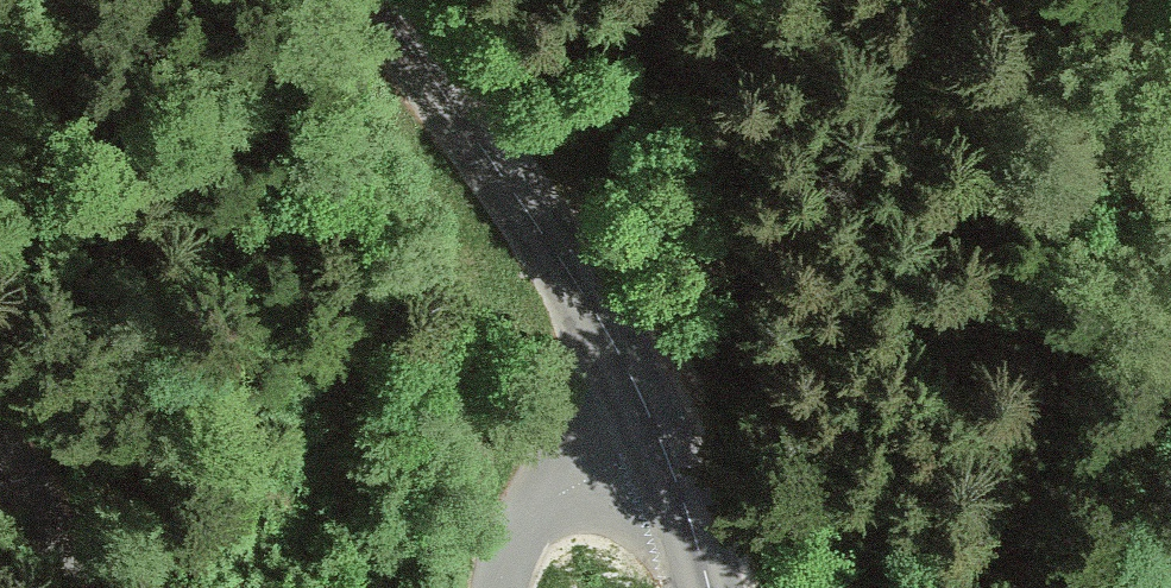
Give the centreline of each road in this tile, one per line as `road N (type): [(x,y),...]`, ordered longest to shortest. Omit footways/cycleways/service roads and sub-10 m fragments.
road 1 (tertiary): [(670,403),(586,260),(390,0)]
road 2 (unclassified): [(670,403),(578,453),(547,482),(521,532),(510,587)]
road 3 (track): [(549,210),(649,53),(671,0)]
road 4 (tertiary): [(732,587),(670,403)]

